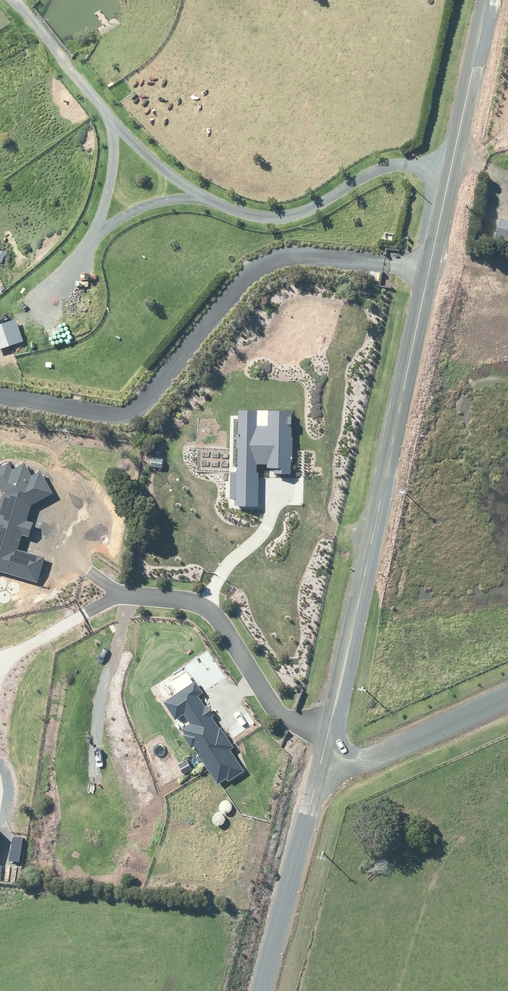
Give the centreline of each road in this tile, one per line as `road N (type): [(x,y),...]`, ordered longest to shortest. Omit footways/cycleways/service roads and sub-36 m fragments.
road 1 (unclassified): [(427,272),(319,769)]
road 2 (residential): [(427,272),(280,259),(232,293),(135,410),(109,415),(0,396)]
road 3 (unclassified): [(486,0),(427,272)]
road 4 (unclassified): [(319,769),(259,990)]
road 5 (unclassified): [(319,769),(344,768),(507,695)]

